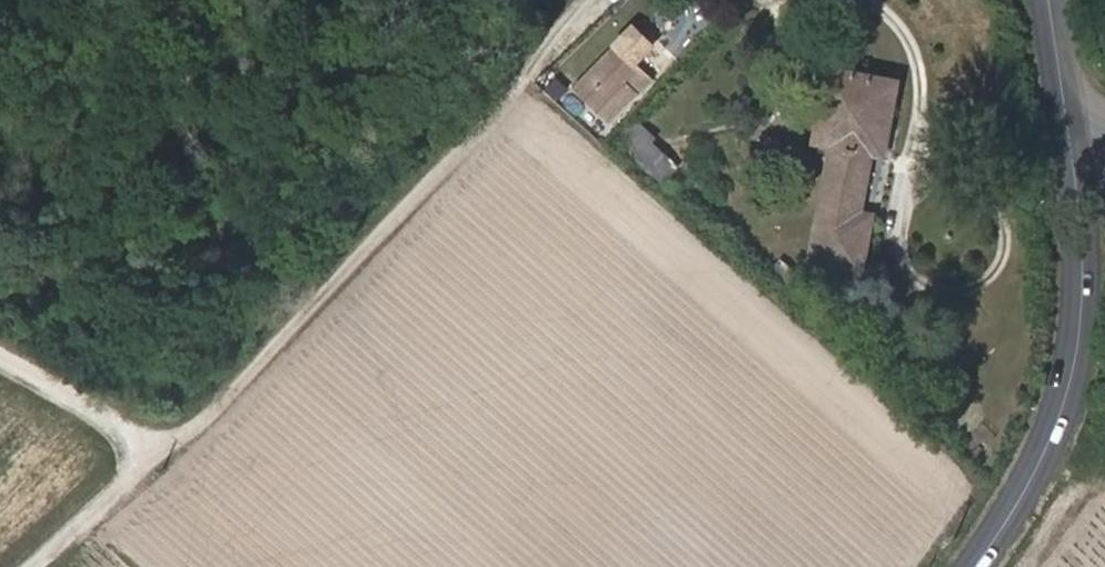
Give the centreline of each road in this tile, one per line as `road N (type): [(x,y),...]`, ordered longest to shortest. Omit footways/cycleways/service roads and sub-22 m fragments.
road 1 (track): [(601,0),(208,414),(155,454)]
road 2 (secondary): [(975,566),(1036,466),(1075,351),(1079,264),(1068,134)]
road 3 (track): [(0,354),(155,454)]
road 4 (track): [(155,454),(31,566)]
road 5 (secondary): [(1068,134),(1049,0)]

